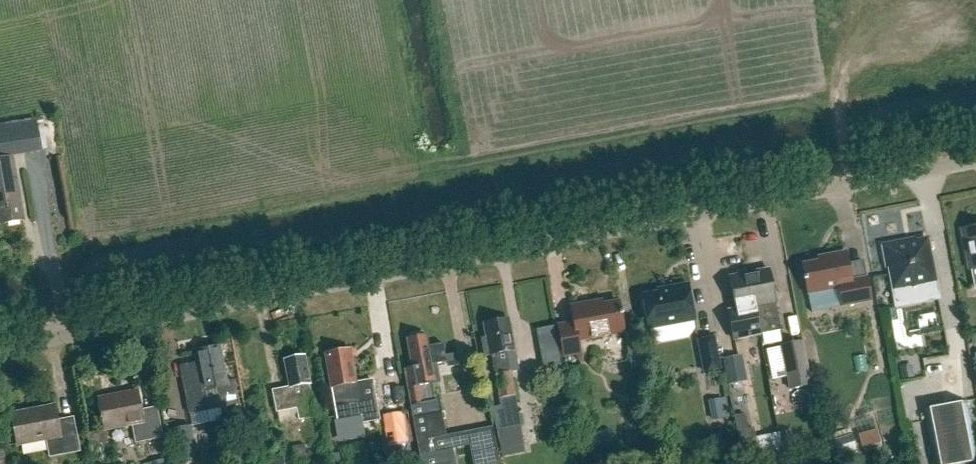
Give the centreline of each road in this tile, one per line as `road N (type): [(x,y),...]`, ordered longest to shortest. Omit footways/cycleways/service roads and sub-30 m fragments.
road 1 (unclassified): [(0,350),(975,161)]

